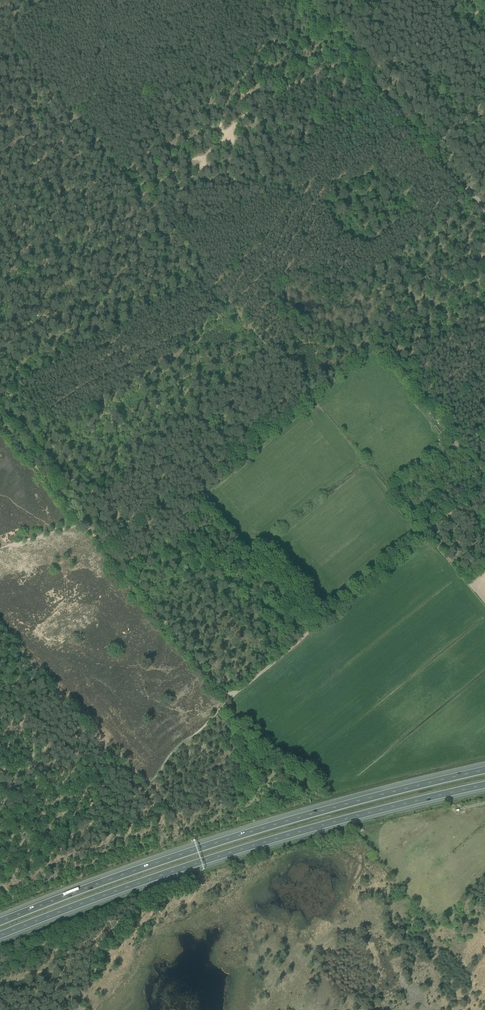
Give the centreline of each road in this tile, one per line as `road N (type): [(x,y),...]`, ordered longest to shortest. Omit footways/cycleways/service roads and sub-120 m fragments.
road 1 (motorway): [(484,770),(242,835),(0,922)]
road 2 (motorway): [(0,935),(211,859),(484,785)]
road 3 (track): [(0,945),(347,832),(484,803)]
road 4 (track): [(231,697),(0,424)]
road 5 (track): [(484,485),(231,697)]
road 6 (track): [(142,779),(0,628)]
road 7 (track): [(347,47),(471,196)]
road 8 (track): [(231,697),(154,776),(142,779)]

